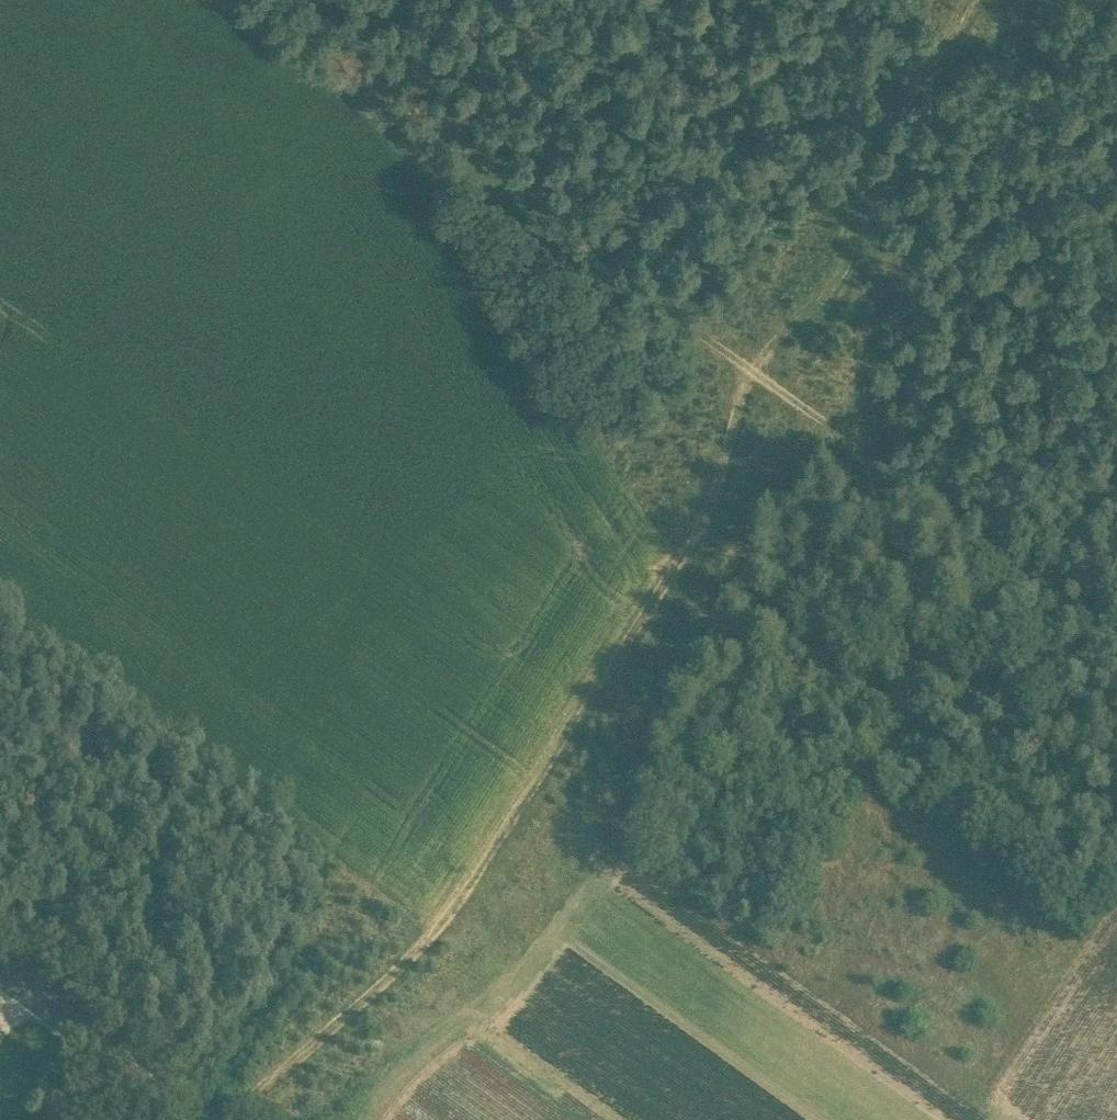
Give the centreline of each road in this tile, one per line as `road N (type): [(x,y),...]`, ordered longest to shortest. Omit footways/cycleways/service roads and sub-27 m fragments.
road 1 (track): [(756,374),(722,491),(470,887),(227,1119)]
road 2 (track): [(236,0),(756,374)]
road 3 (track): [(756,374),(1116,639)]
road 4 (track): [(964,0),(863,149),(858,215),(822,289),(756,374)]
road 5 (tertiary): [(195,1119),(0,978)]

